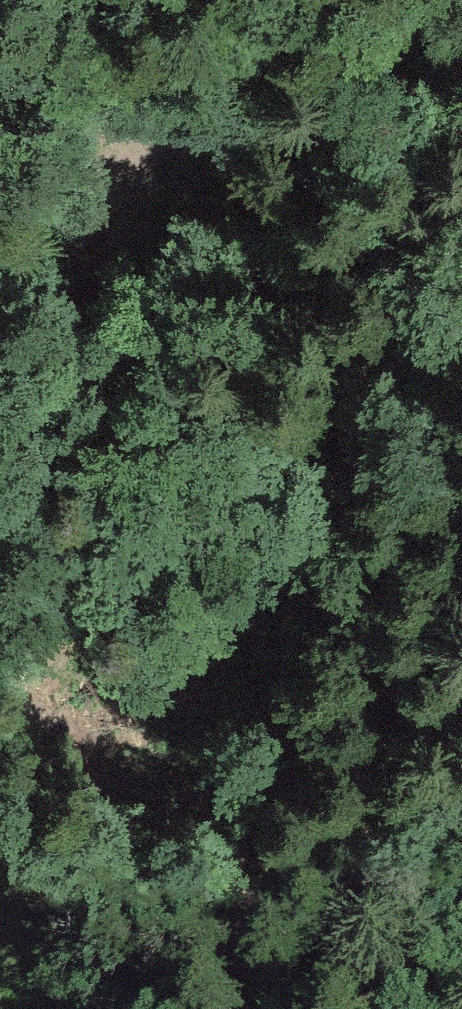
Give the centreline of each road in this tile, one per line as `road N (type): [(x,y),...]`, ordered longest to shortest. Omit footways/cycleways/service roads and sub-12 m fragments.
road 1 (track): [(461,281),(274,160),(159,137)]
road 2 (track): [(159,137),(84,231),(39,365),(0,385)]
road 3 (track): [(174,1008),(194,980),(238,978),(269,1008)]

